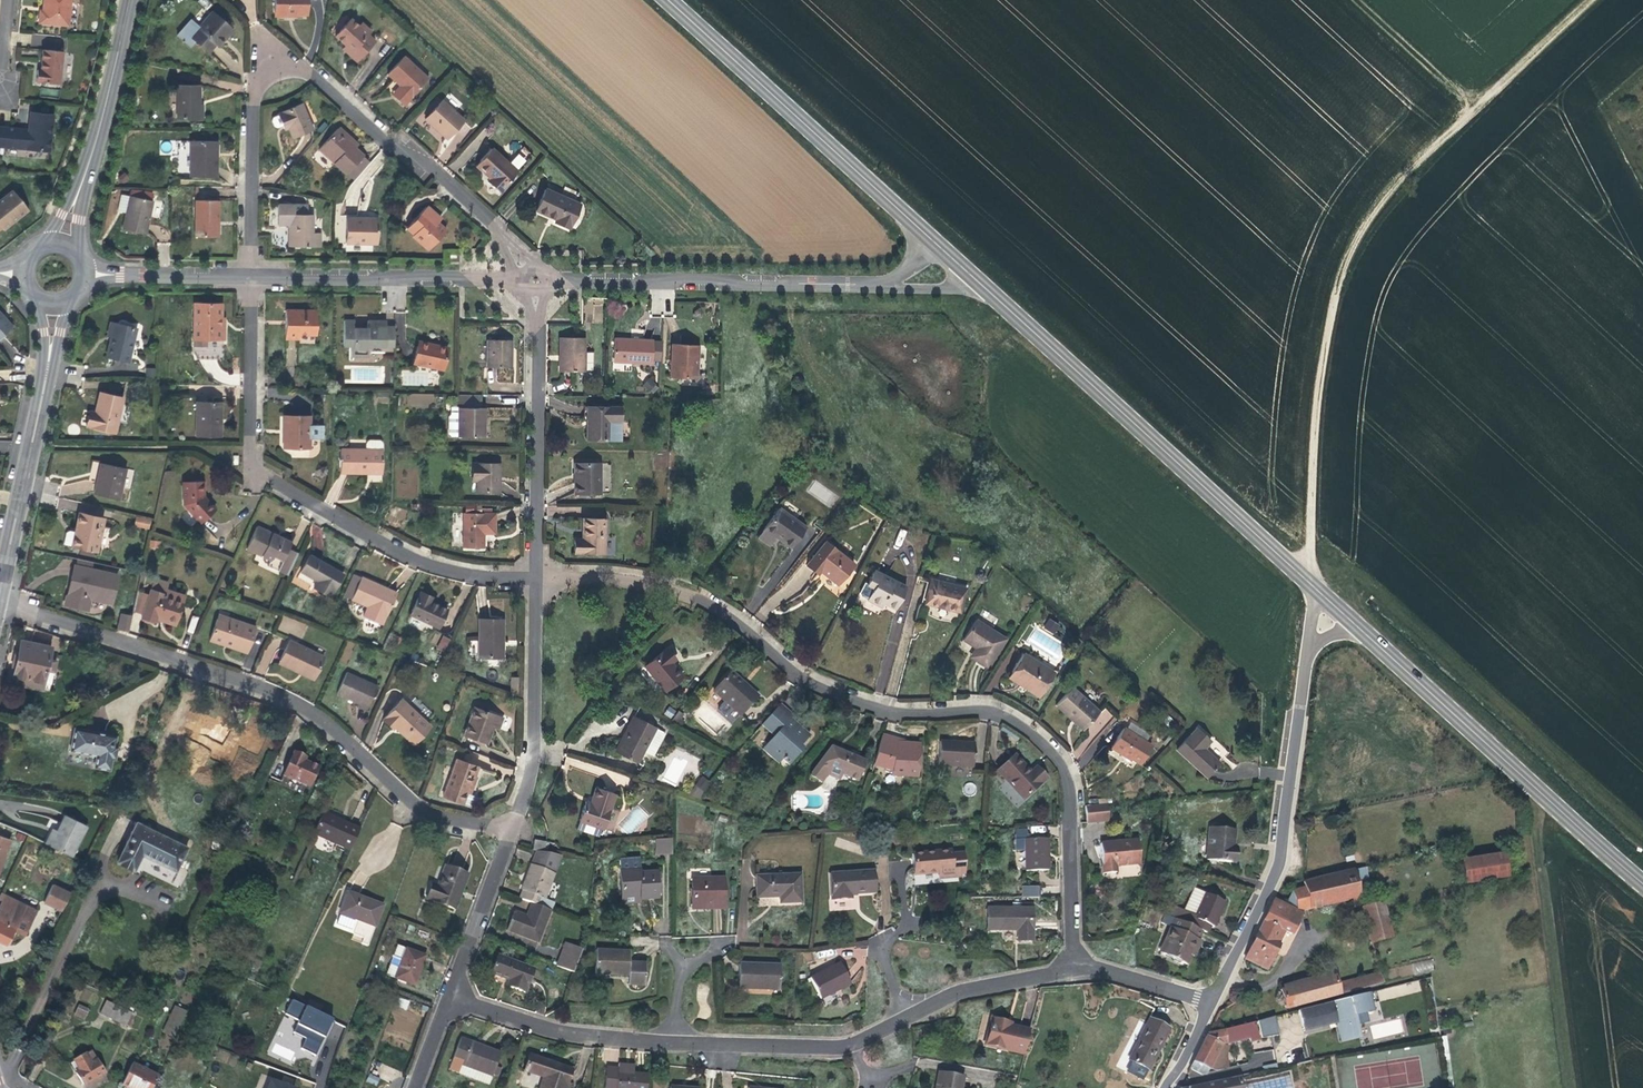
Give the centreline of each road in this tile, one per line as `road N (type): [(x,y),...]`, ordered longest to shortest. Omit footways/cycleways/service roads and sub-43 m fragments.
road 1 (residential): [(537,577),(647,580),(697,594),(808,680),(881,707),(991,711),(1035,731),(1068,772),(1077,968)]
road 2 (track): [(1577,0),(1475,95),(1364,231),(1339,286),(1317,416),(1311,549),(1296,570)]
road 3 (residential): [(0,602),(275,695),(324,723),(433,813),(513,833)]
road 4 (residential): [(536,281),(426,160),(386,141),(310,72),(281,66),(262,78),(254,99),(251,275)]
road 5 (residential): [(251,275),(255,472),(436,566),(537,577)]
road 6 (secondary): [(1323,594),(975,278)]
road 7 (secondary): [(1642,882),(1353,621)]
road 8 (residential): [(1215,1004),(1282,864),(1312,644)]
road 9 (secondary): [(936,242),(668,0)]
road 10 (residential): [(885,284),(536,281)]
road 11 (residential): [(537,577),(536,281)]
road 12 (residential): [(536,281),(251,275)]
road 13 (tertiary): [(49,307),(52,335),(0,576)]
road 14 (residential): [(513,833),(536,758),(537,577)]
road 15 (tertiary): [(133,0),(118,74),(54,243)]
road 16 (residential): [(451,994),(538,1024),(674,1040)]
road 17 (residential): [(674,1040),(856,1046)]
road 18 (residential): [(451,994),(513,833)]
road 19 (residential): [(916,1016),(959,994),(1077,968)]
road 20 (residential): [(251,275),(84,277)]
road 21 (residential): [(1077,968),(1215,1004)]

